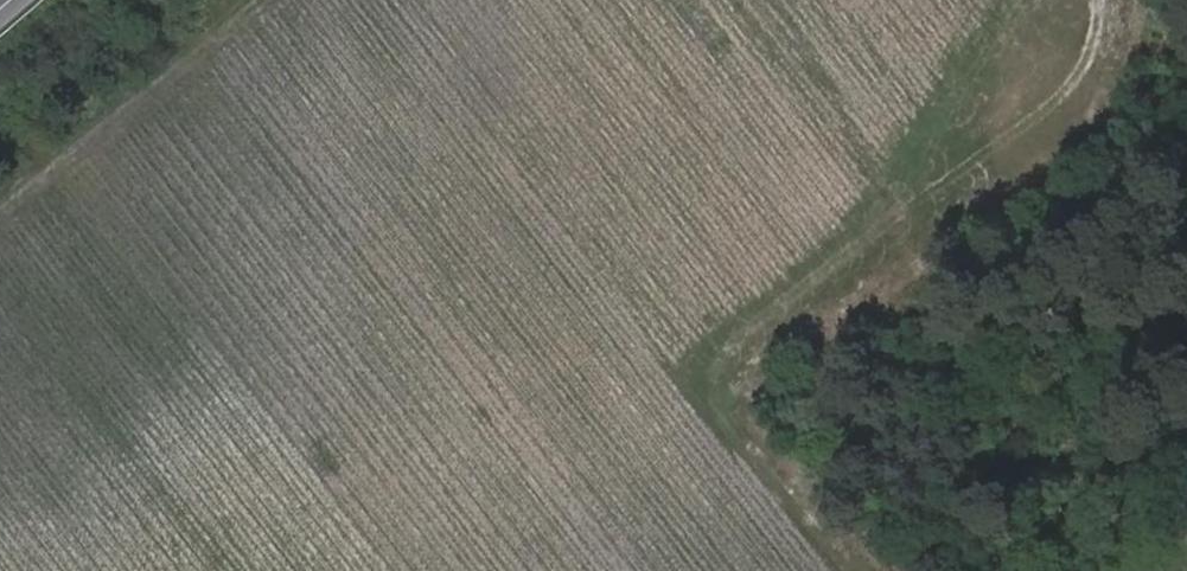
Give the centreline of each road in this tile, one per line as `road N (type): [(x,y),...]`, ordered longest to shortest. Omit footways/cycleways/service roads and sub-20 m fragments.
road 1 (track): [(244,0),(0,190)]

